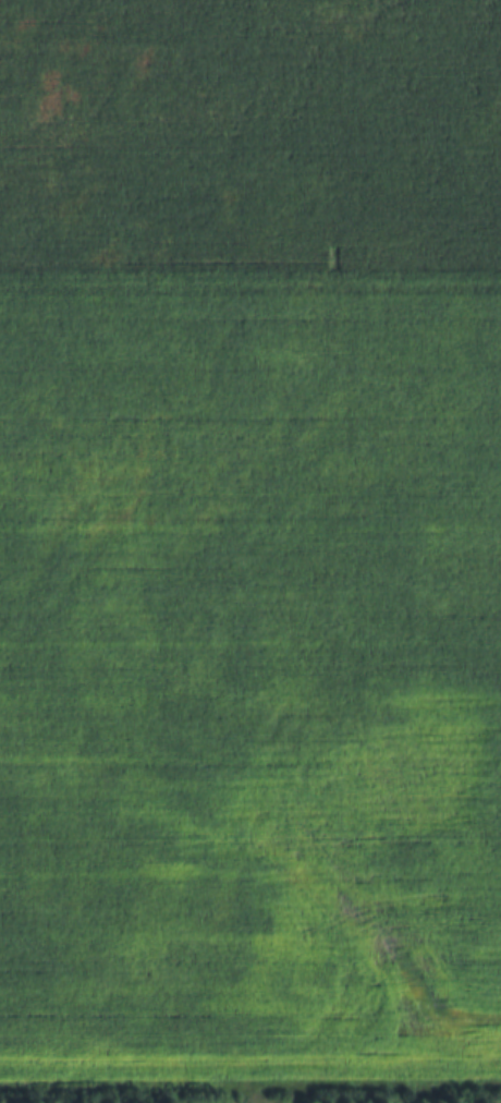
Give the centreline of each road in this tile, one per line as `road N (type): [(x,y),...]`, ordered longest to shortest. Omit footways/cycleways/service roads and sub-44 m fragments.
road 1 (track): [(500,1098),(0,1101)]

